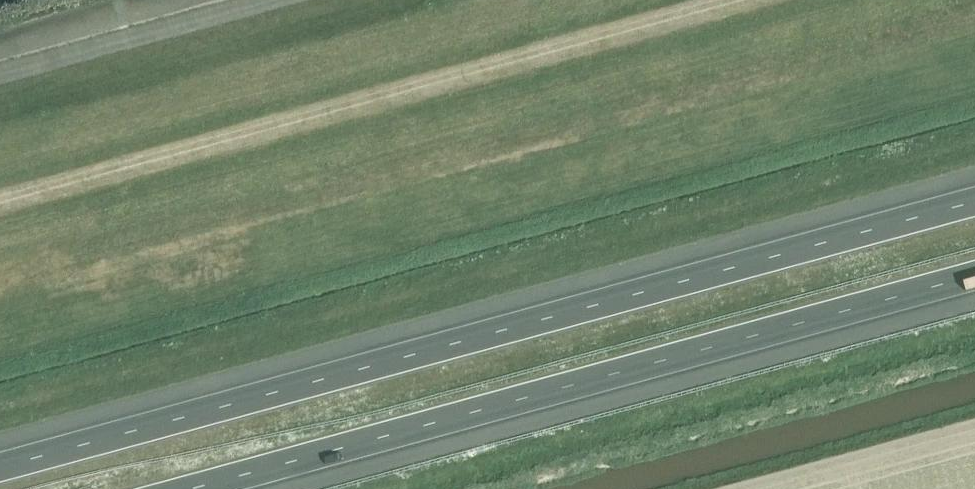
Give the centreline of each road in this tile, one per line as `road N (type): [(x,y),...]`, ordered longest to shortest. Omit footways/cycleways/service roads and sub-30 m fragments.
road 1 (motorway): [(974,202),(0,468)]
road 2 (motorway): [(194,488),(974,276)]
road 3 (track): [(0,197),(724,0)]

